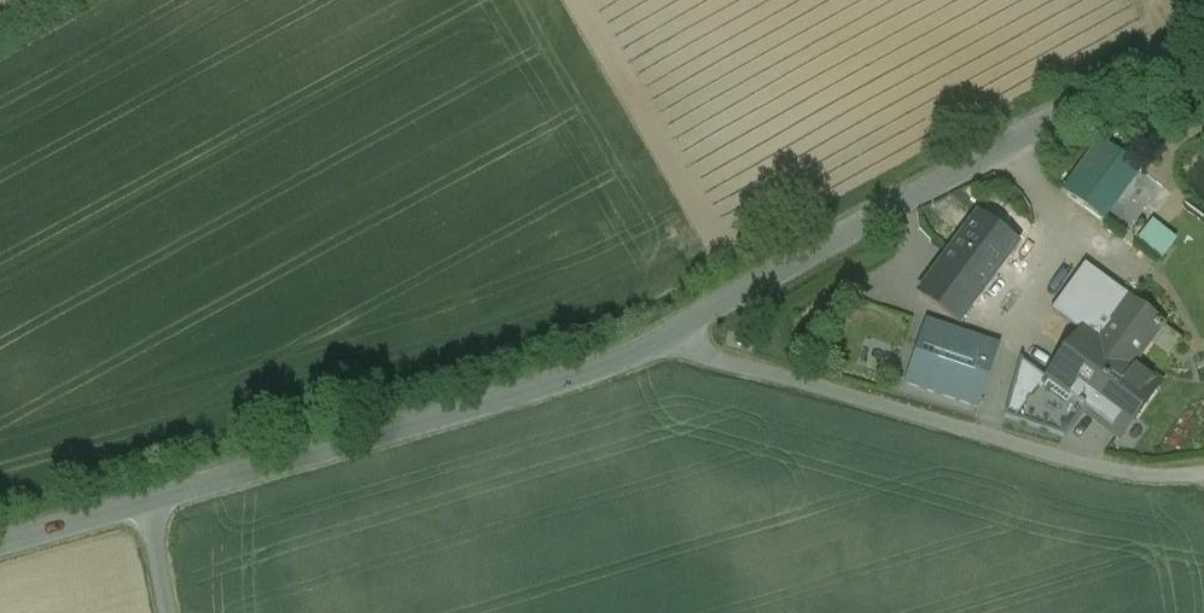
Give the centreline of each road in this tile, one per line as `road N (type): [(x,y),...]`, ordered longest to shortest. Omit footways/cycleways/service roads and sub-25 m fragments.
road 1 (unclassified): [(1203,35),(664,340)]
road 2 (unclassified): [(664,340),(1075,461),(1145,476),(1203,476)]
road 3 (unclassified): [(664,340),(154,499)]
road 4 (unclassified): [(154,499),(0,544)]

